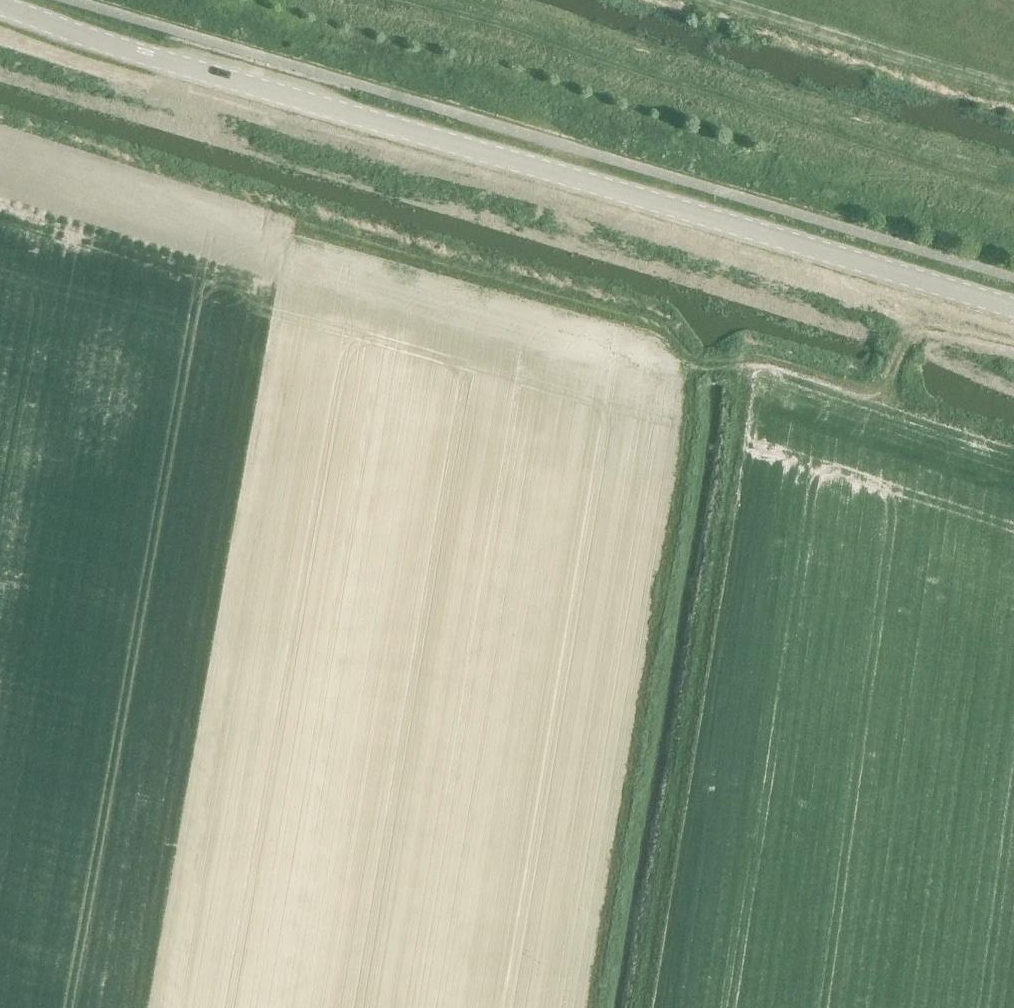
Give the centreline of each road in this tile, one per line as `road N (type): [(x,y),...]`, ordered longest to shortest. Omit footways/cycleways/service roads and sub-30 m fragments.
road 1 (tertiary): [(1013,310),(105,45),(0,8)]

